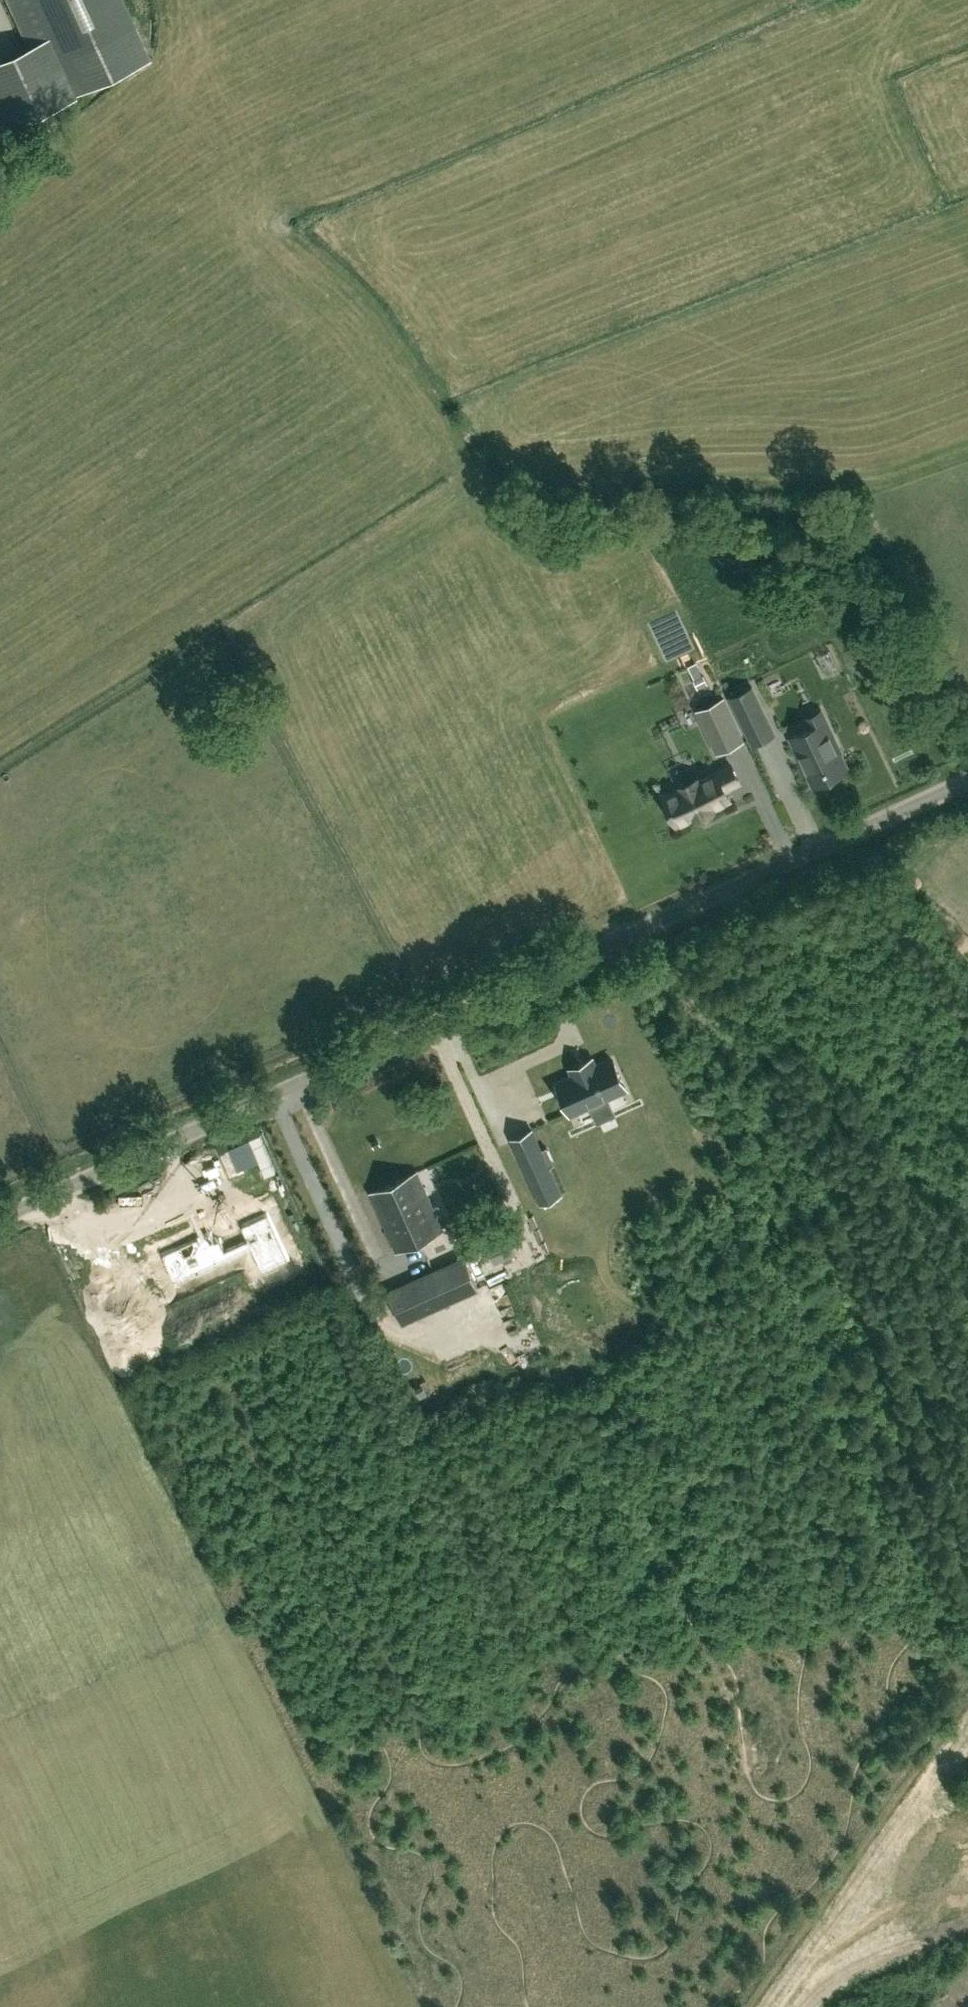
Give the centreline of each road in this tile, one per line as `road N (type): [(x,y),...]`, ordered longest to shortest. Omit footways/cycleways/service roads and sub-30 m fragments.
road 1 (unclassified): [(0,1218),(967,780)]

